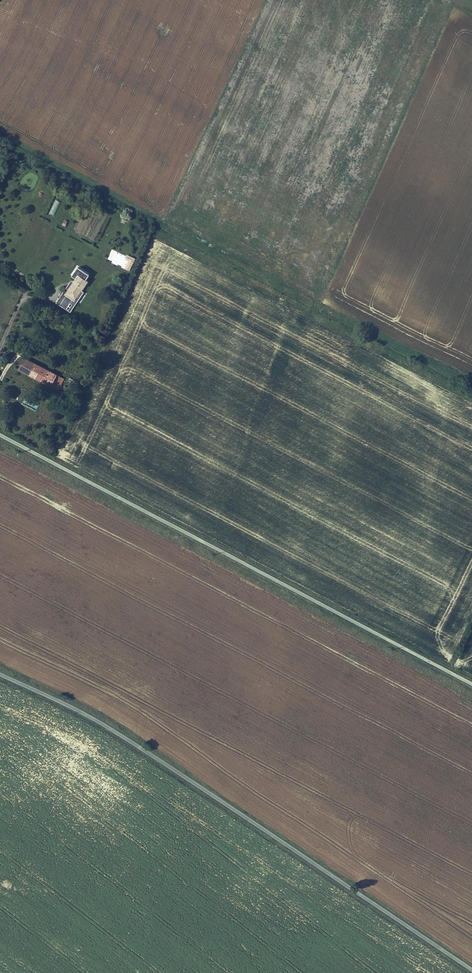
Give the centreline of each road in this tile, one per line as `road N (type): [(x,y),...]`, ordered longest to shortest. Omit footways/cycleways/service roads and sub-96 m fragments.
road 1 (unclassified): [(0,675),(121,737),(471,971)]
road 2 (unclassified): [(471,685),(0,438)]

